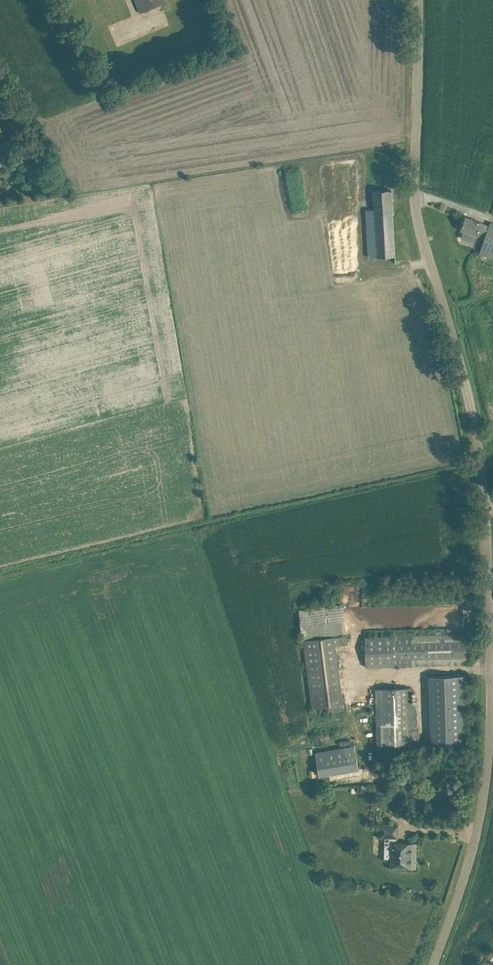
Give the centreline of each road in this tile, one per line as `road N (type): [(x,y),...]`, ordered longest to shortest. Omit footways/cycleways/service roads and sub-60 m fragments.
road 1 (unclassified): [(434,964),(472,858),(492,670),(480,444),(416,191),(417,0)]

